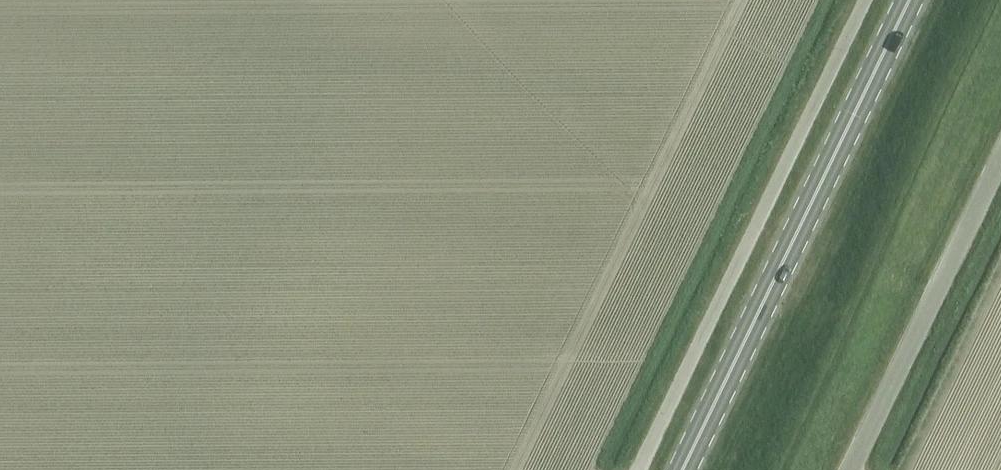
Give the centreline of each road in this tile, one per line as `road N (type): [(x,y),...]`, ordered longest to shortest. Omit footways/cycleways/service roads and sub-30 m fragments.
road 1 (primary): [(681,469),(910,0)]
road 2 (unclassified): [(862,0),(634,469)]
road 3 (unclassified): [(861,469),(1000,181)]

